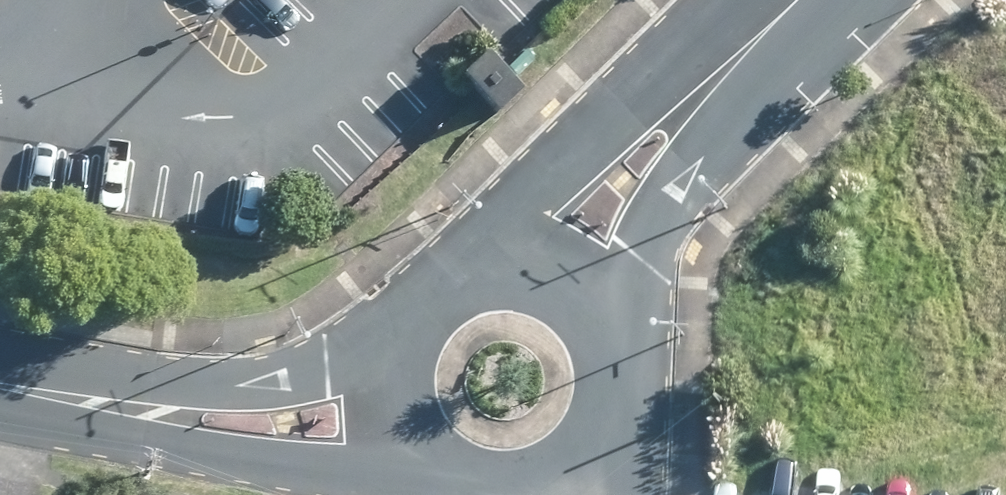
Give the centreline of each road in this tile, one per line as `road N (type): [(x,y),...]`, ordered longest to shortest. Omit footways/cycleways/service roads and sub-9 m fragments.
road 1 (tertiary): [(0,383),(269,422),(388,411)]
road 2 (tertiary): [(799,0),(680,120),(547,279)]
road 3 (tertiary): [(388,411),(393,339),(441,284),(512,269),(547,279)]
road 4 (tertiary): [(547,279),(576,299),(610,358),(603,426),(559,478)]
road 5 (tertiary): [(497,494),(443,481),(418,463),(388,411)]

